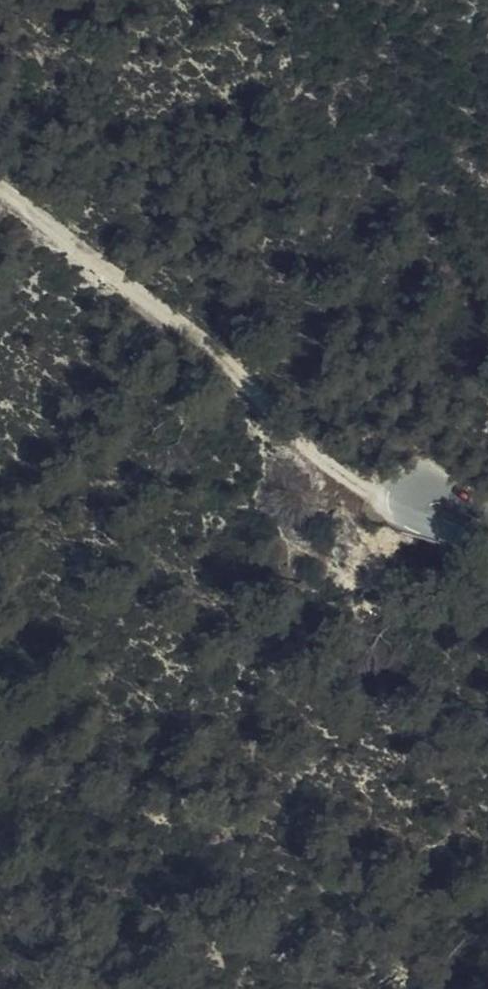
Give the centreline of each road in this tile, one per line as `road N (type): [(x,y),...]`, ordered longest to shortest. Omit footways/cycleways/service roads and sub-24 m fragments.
road 1 (track): [(403,500),(338,472),(213,345),(0,181)]
road 2 (tertiary): [(487,543),(413,518),(403,500),(417,483),(435,482),(487,504)]

